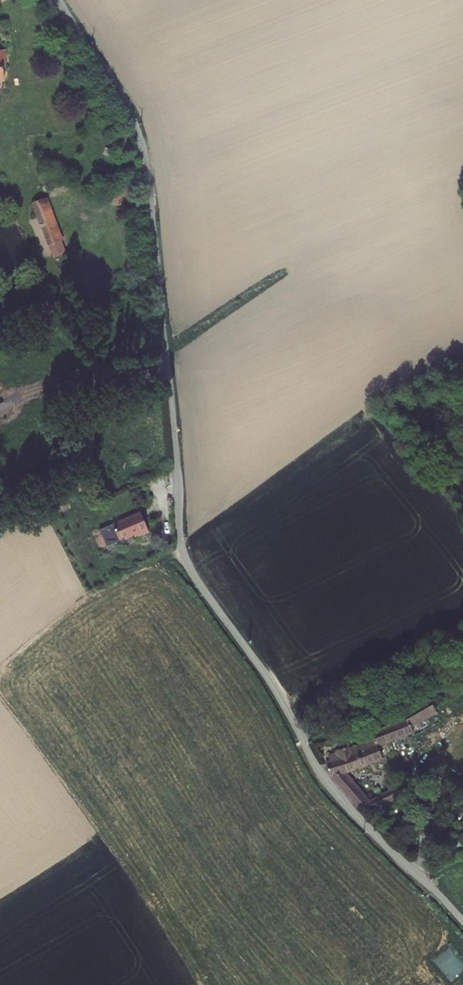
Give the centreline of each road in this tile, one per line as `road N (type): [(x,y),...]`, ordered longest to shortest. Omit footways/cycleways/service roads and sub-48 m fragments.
road 1 (unclassified): [(60,0),(143,142),(181,545),(309,756),(353,816),(462,924)]
road 2 (track): [(17,396),(164,350)]

